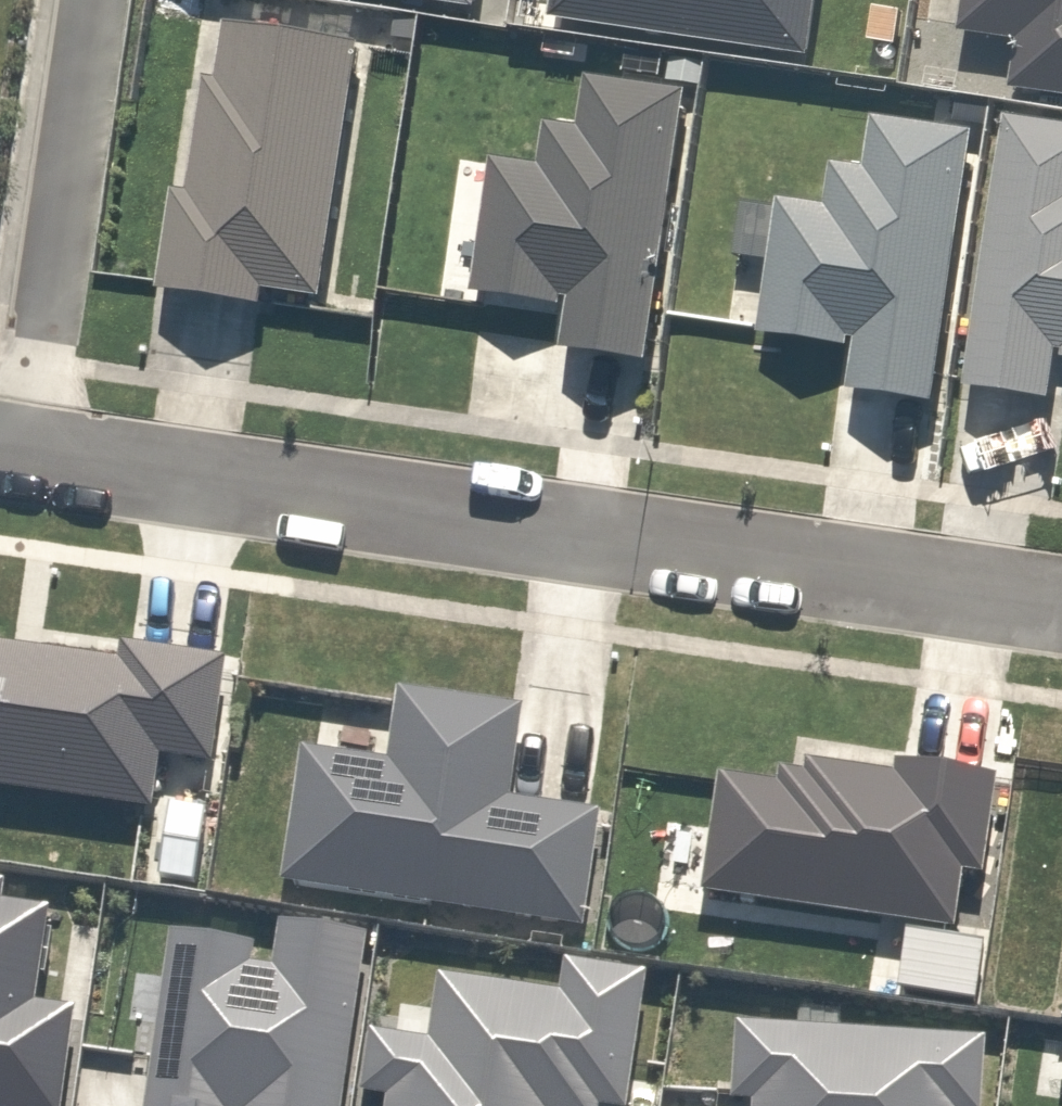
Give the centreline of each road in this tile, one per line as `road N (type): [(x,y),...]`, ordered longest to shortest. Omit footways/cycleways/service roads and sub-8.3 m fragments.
road 1 (residential): [(27,455),(1061,605)]
road 2 (residential): [(27,455),(93,0)]

